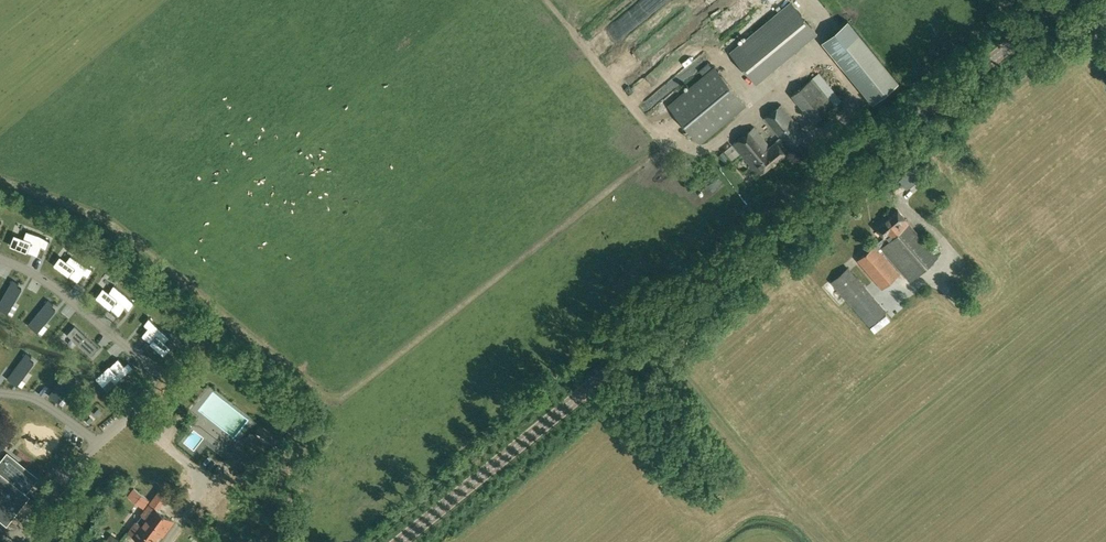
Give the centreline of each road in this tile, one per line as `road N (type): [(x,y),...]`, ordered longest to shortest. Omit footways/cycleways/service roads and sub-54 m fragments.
road 1 (tertiary): [(400,541),(1066,0)]

